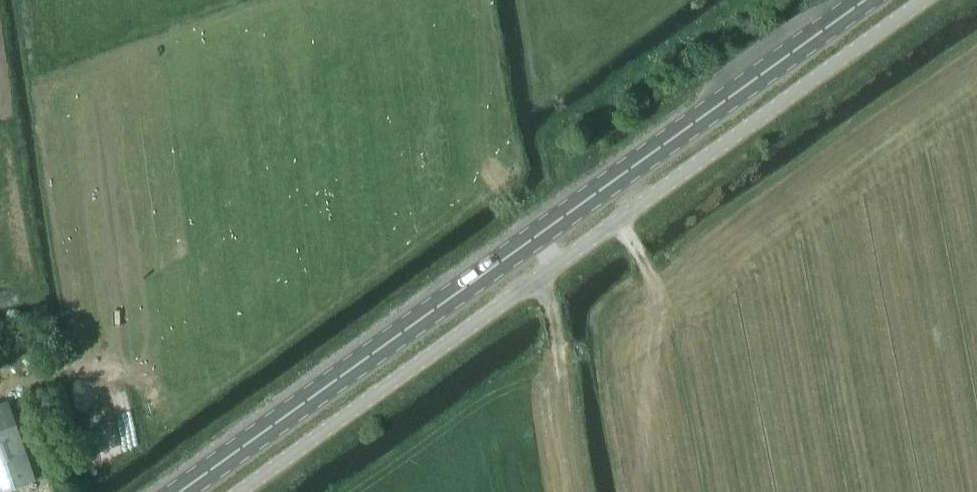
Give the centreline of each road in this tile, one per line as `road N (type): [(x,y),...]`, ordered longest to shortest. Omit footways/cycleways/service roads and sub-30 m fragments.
road 1 (primary): [(180,491),(865,0)]
road 2 (unclassified): [(239,491),(924,0)]

